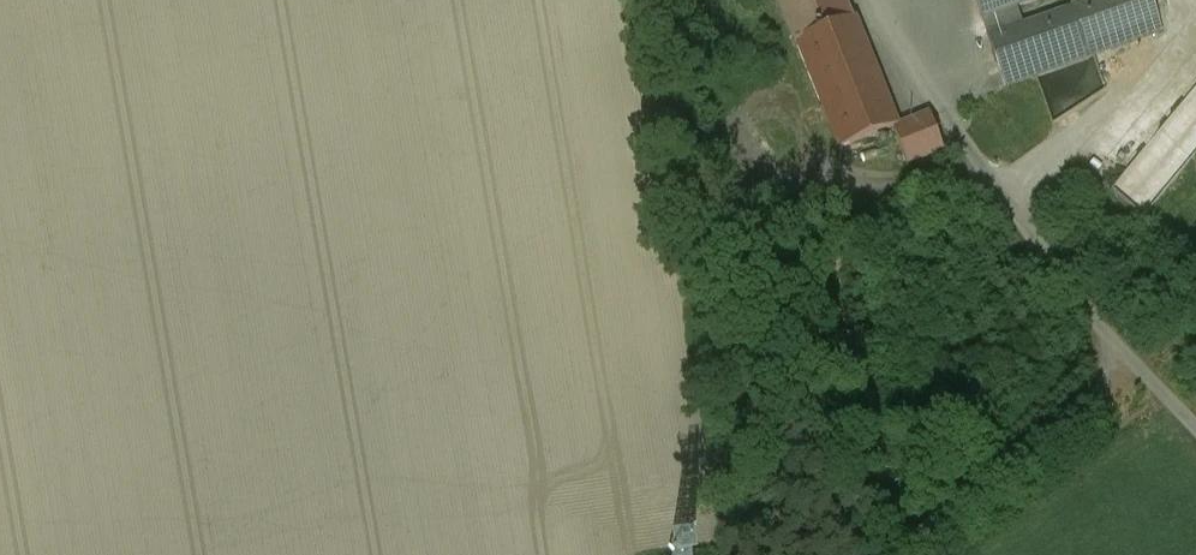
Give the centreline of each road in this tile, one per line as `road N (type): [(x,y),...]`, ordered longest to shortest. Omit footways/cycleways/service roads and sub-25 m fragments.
road 1 (unclassified): [(896,554),(1029,456),(1085,396),(1113,339)]

